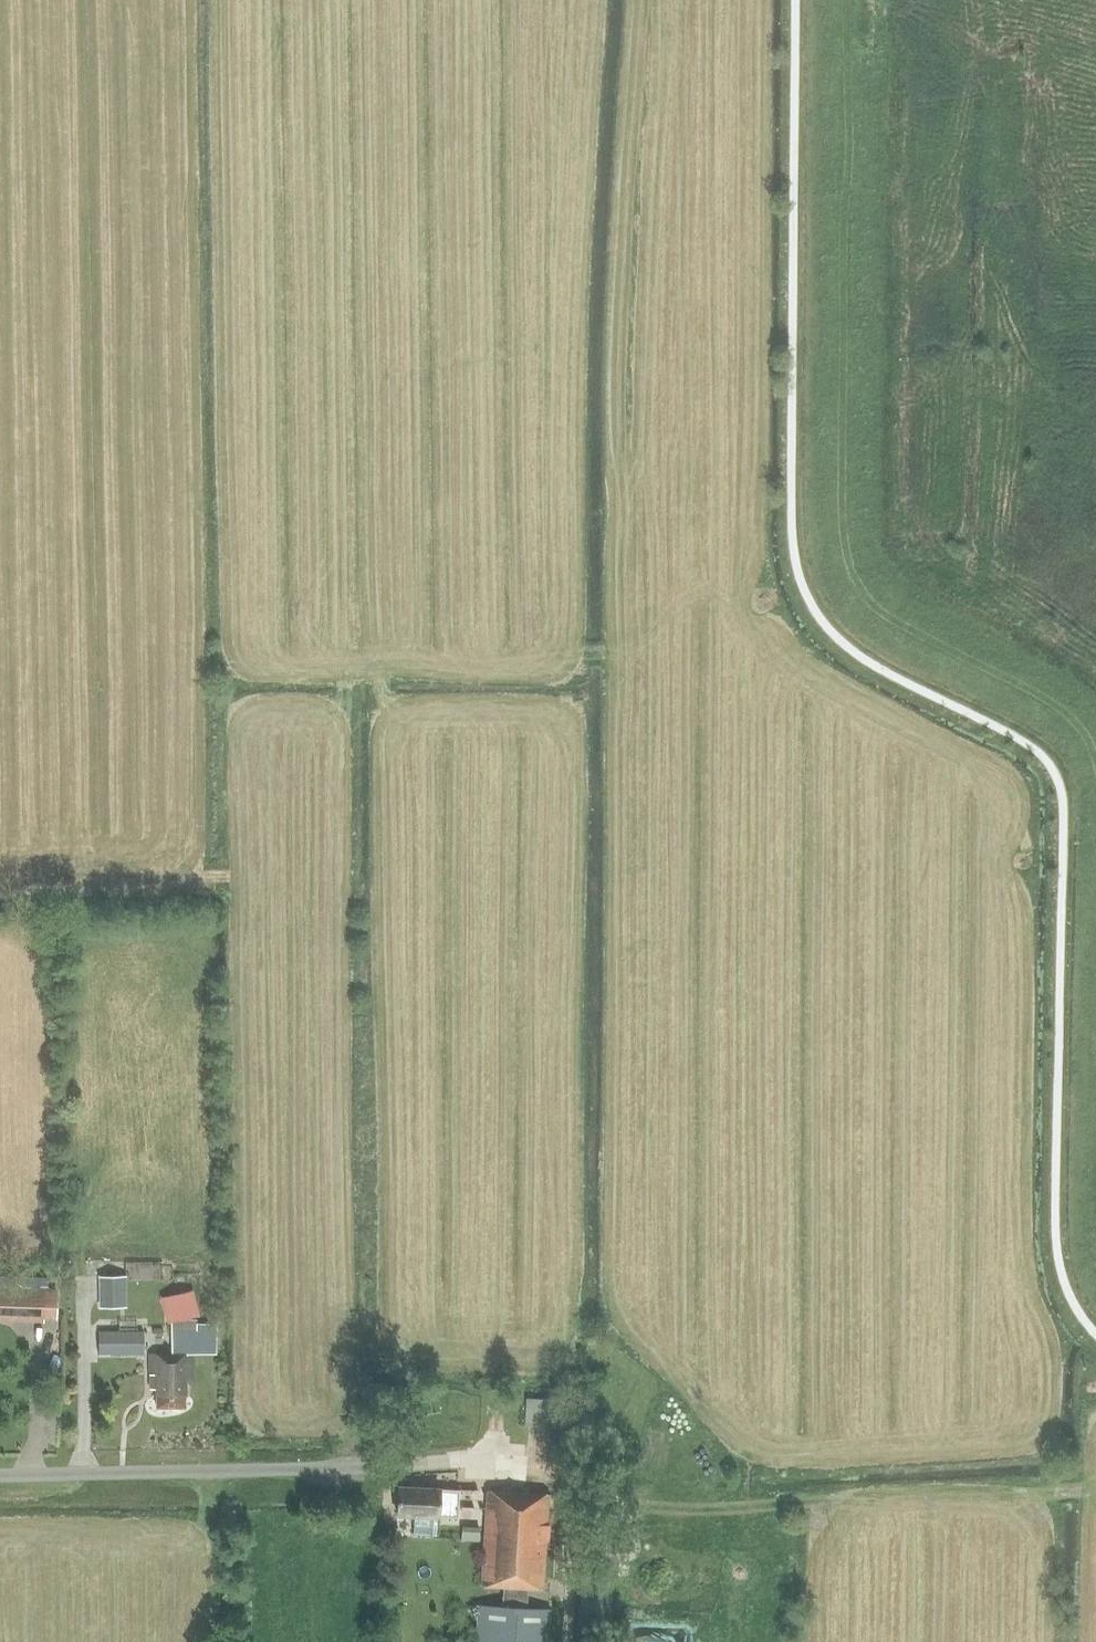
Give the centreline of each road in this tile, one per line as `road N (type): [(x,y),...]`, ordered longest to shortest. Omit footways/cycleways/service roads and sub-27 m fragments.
road 1 (unclassified): [(0,1474),(382,1465)]

